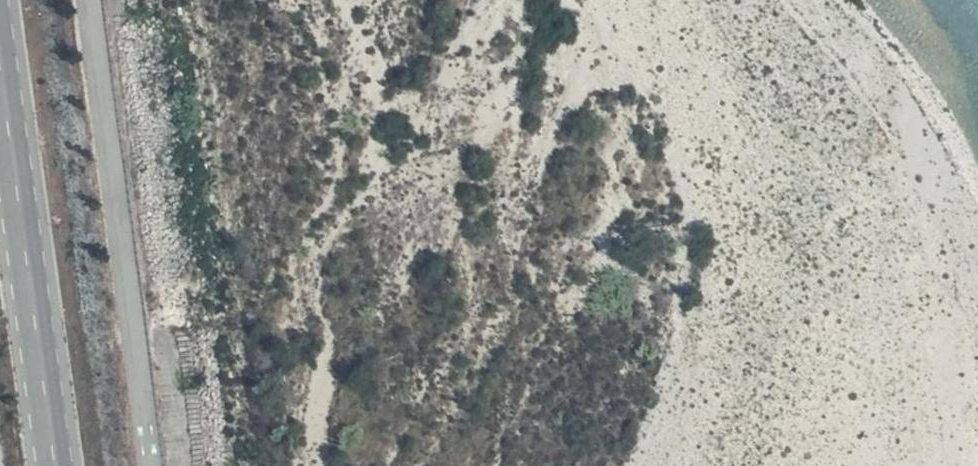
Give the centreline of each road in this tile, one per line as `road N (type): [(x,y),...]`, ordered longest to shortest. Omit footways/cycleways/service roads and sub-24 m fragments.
road 1 (primary): [(55,465),(0,63)]

